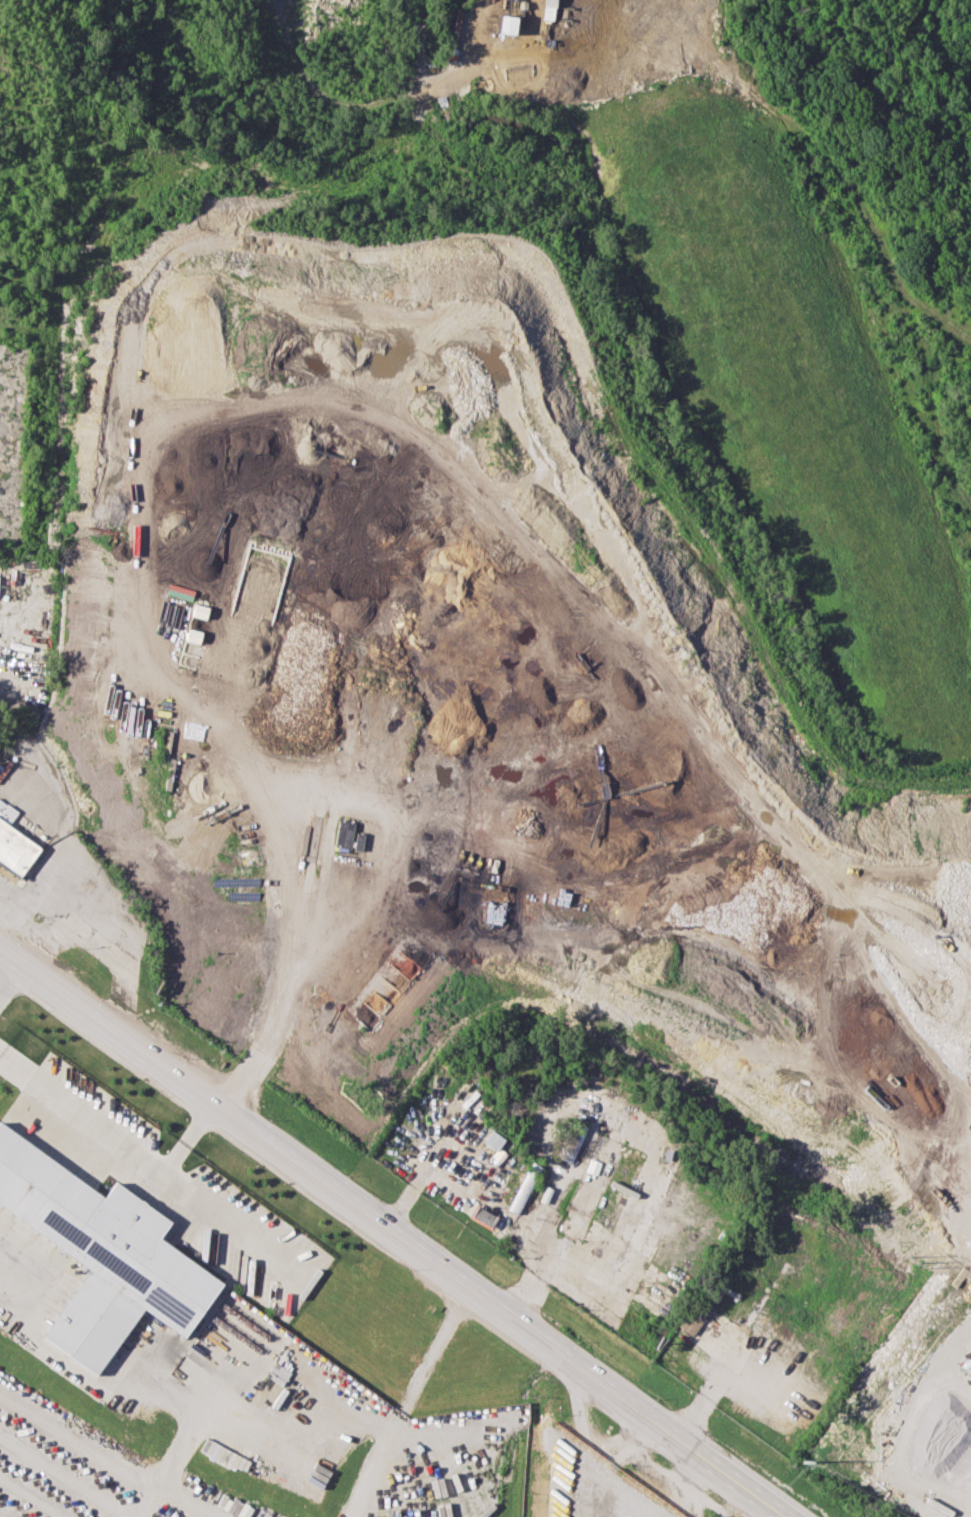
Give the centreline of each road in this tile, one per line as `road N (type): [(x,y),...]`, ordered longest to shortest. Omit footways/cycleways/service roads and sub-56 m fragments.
road 1 (primary): [(0,947),(782,1516)]
road 2 (track): [(970,341),(886,277),(833,166),(747,94)]
road 3 (residential): [(569,1365),(592,1462),(590,1516)]

